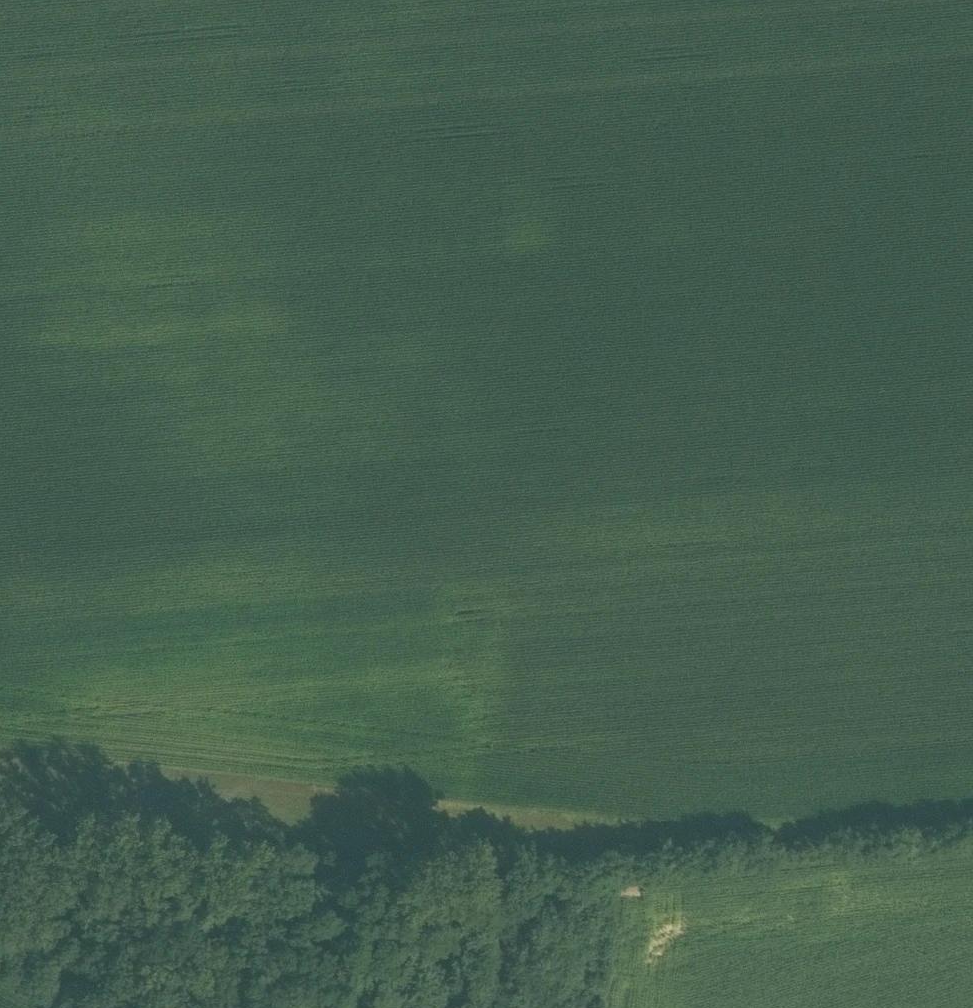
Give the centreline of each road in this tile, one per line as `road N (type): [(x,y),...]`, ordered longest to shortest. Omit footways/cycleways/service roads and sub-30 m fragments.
road 1 (unclassified): [(186,1007),(0,909)]

